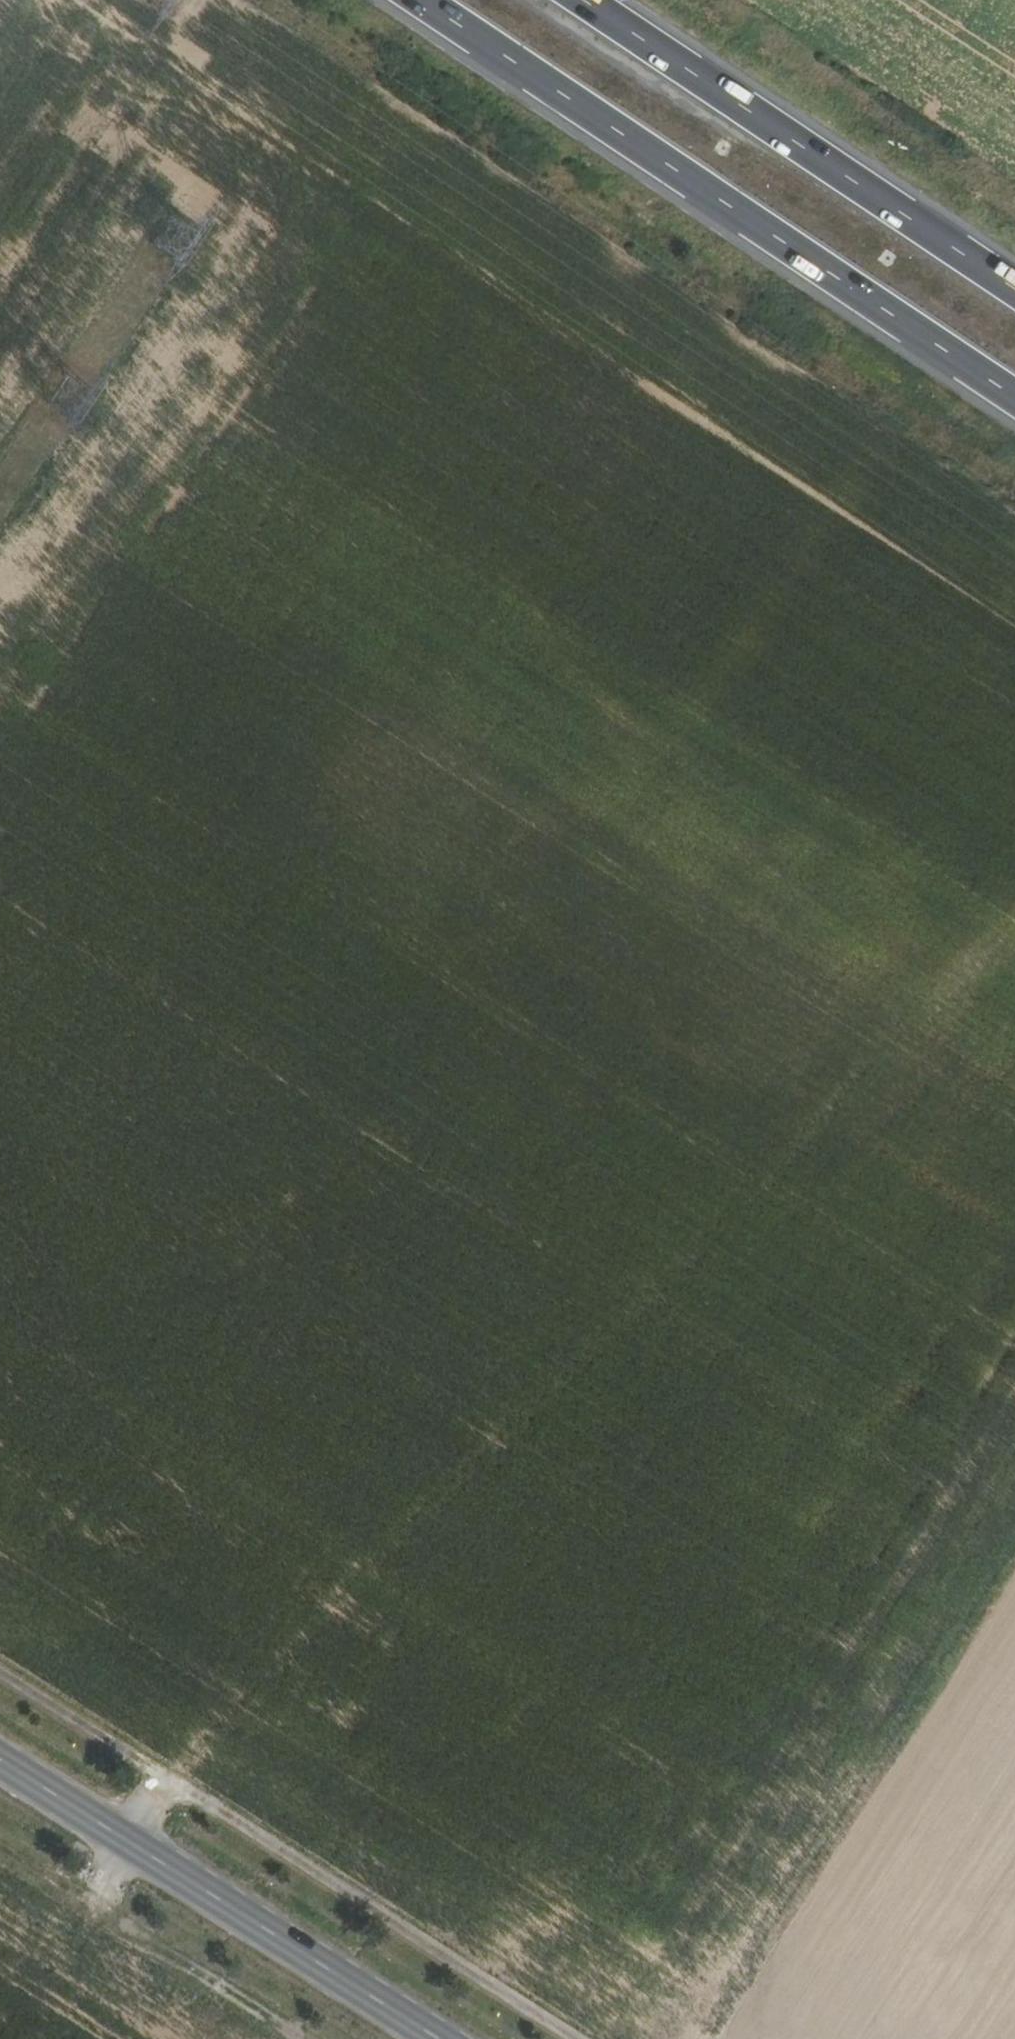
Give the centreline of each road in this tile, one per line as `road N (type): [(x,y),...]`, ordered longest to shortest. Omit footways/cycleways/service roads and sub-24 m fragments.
road 1 (motorway): [(401,0),(1014,410)]
road 2 (track): [(0,1675),(573,2038)]
road 3 (motorway): [(1014,292),(575,0)]
road 4 (secondary): [(0,1763),(433,2038)]
road 5 (track): [(0,1847),(302,2038)]

